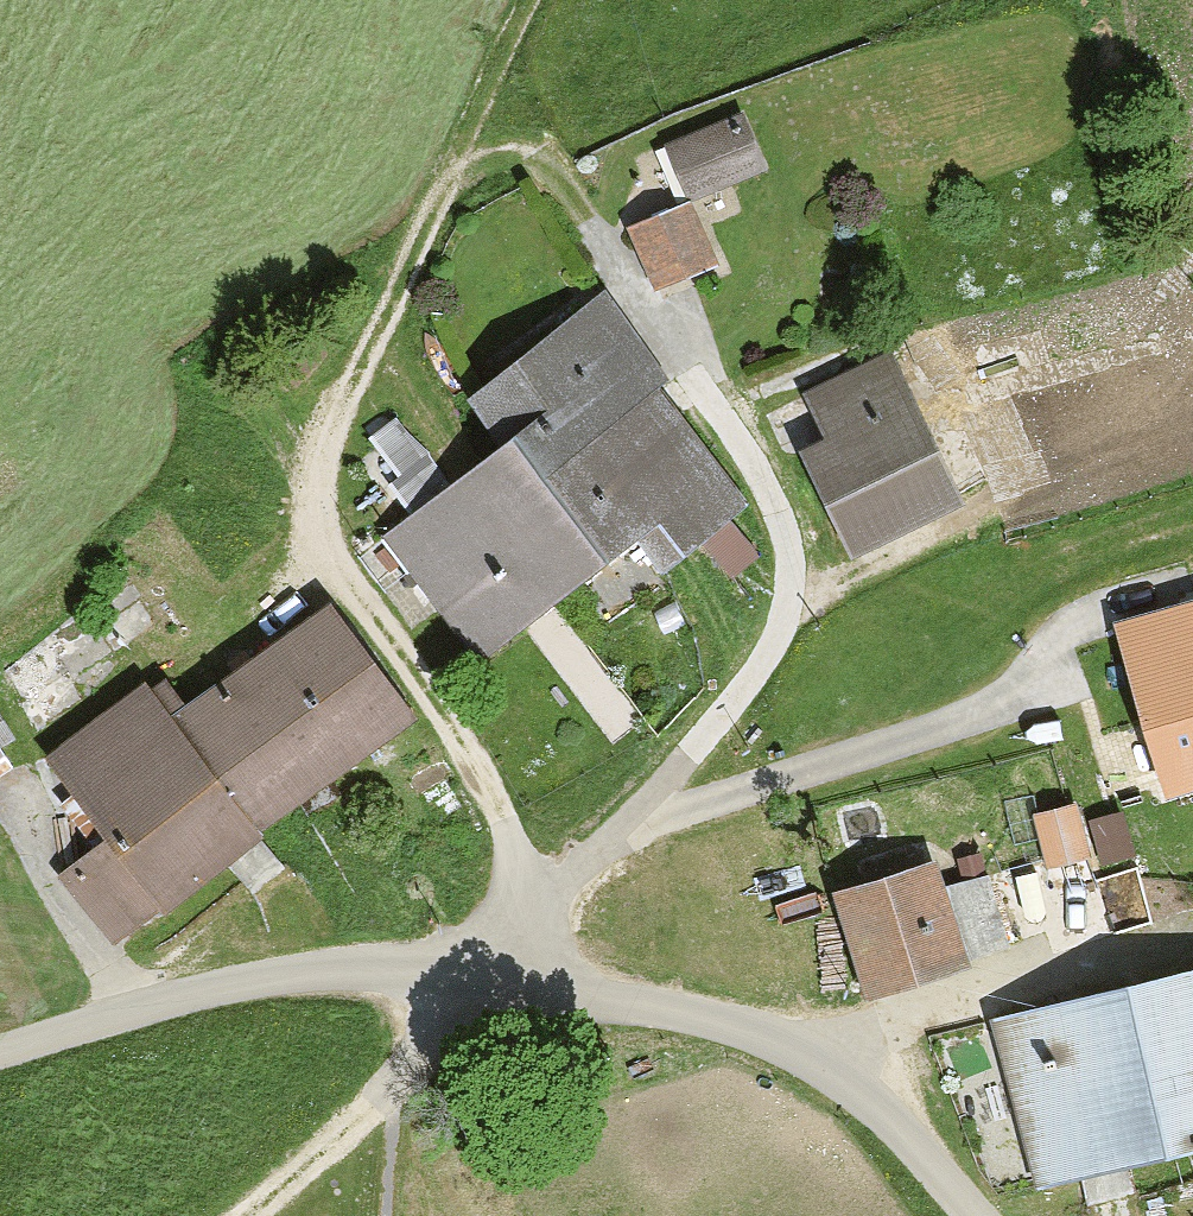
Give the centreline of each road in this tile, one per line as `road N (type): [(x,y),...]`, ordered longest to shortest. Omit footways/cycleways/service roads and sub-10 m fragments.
road 1 (track): [(509,972),(508,866),(494,806),(444,710),(312,515),(336,422),(541,0)]
road 2 (unclassified): [(0,1049),(279,978),(371,968),(509,972),(736,1023),(826,1060),(983,1215)]
road 3 (track): [(583,872),(692,766),(733,712),(773,646),(789,594),(779,503),(608,257)]
road 4 (track): [(506,914),(722,801),(1014,714)]
road 5 (track): [(509,972),(420,1048),(252,1215)]

